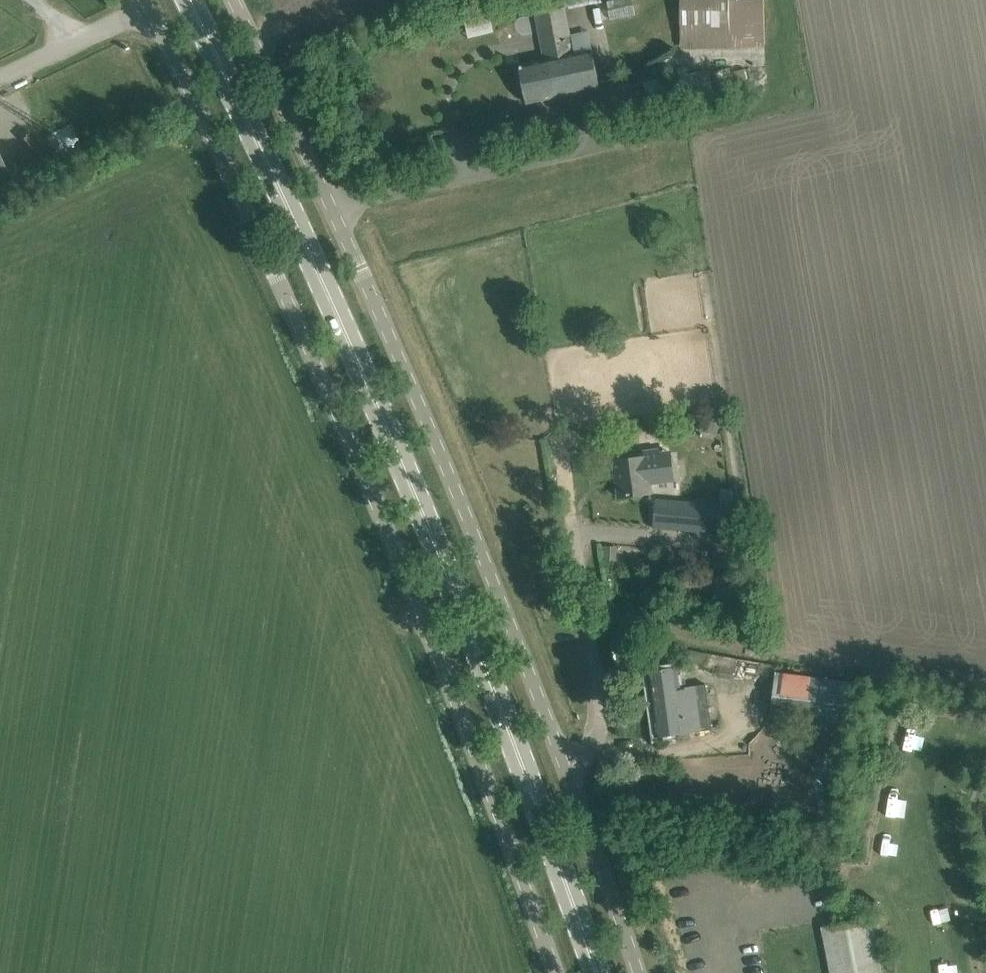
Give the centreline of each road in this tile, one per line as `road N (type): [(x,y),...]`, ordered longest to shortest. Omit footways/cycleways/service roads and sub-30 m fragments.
road 1 (primary): [(600,972),(554,826),(459,582),(185,0)]
road 2 (unclassified): [(553,972),(498,800),(312,354),(143,0)]
road 3 (unclassified): [(638,972),(490,561),(233,0)]

